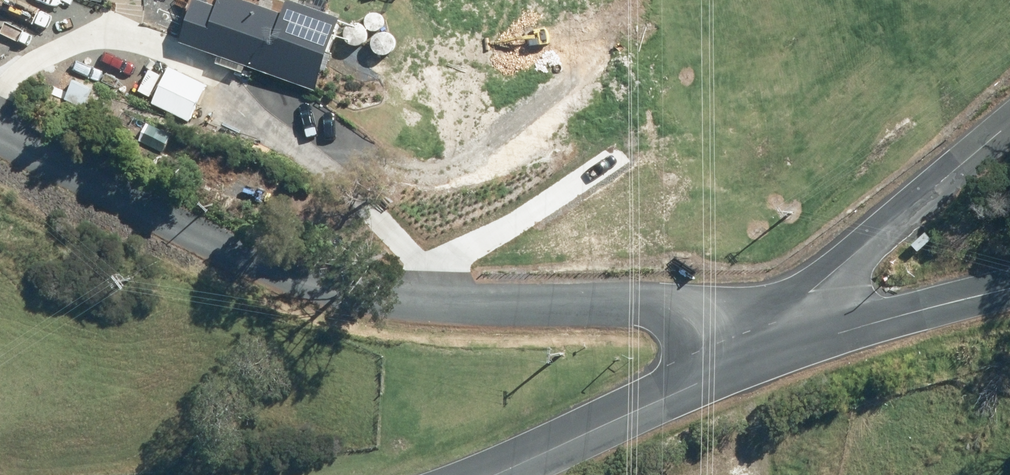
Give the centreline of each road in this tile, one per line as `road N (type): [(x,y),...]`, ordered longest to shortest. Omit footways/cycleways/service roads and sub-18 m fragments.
road 1 (unclassified): [(0,108),(243,258),(360,297),(664,305),(739,323),(783,350)]
road 2 (track): [(0,74),(77,41),(170,48),(297,138),(407,251),(429,301)]
road 3 (unclassified): [(783,350),(818,292),(1009,123)]
road 4 (tertiary): [(497,474),(783,350)]
road 5 (track): [(622,153),(459,252),(447,302)]
road 6 (tertiary): [(1009,289),(783,350)]

